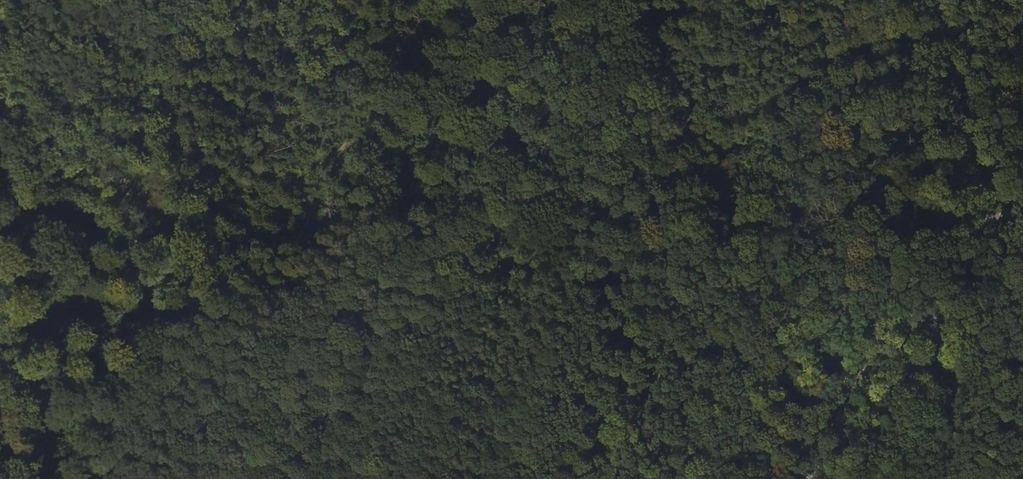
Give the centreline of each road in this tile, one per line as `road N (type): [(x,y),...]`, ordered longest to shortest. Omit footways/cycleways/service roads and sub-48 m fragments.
road 1 (unclassified): [(807,478),(876,347),(909,250),(939,230),(1022,209)]

